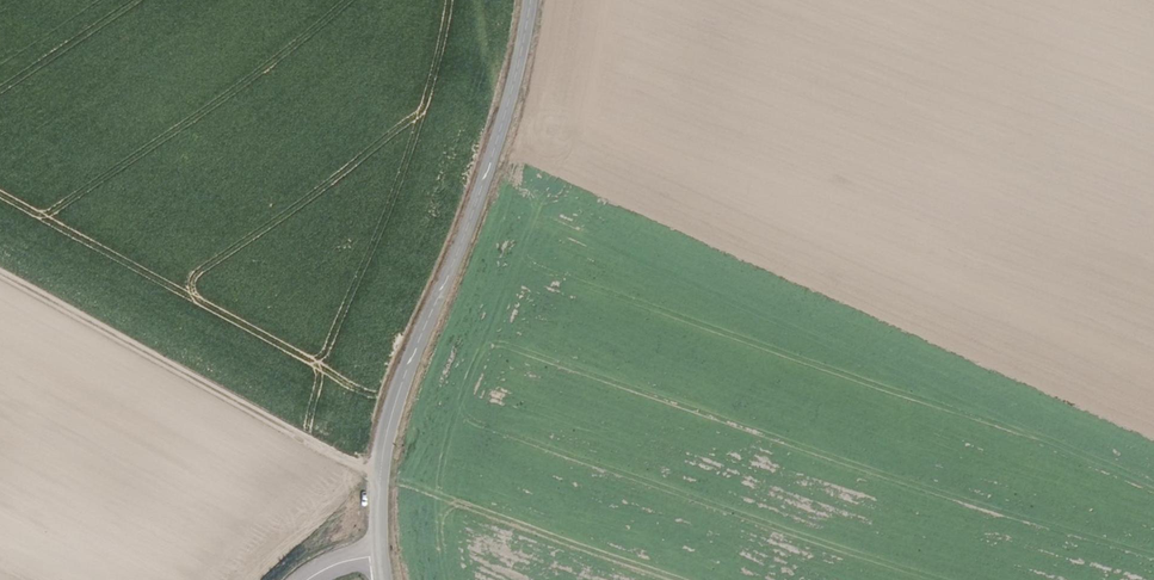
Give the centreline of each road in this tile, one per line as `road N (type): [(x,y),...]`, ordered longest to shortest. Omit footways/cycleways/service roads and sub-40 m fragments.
road 1 (tertiary): [(379,554),(378,479),(392,413),(501,133),(530,0)]
road 2 (track): [(378,479),(0,275)]

